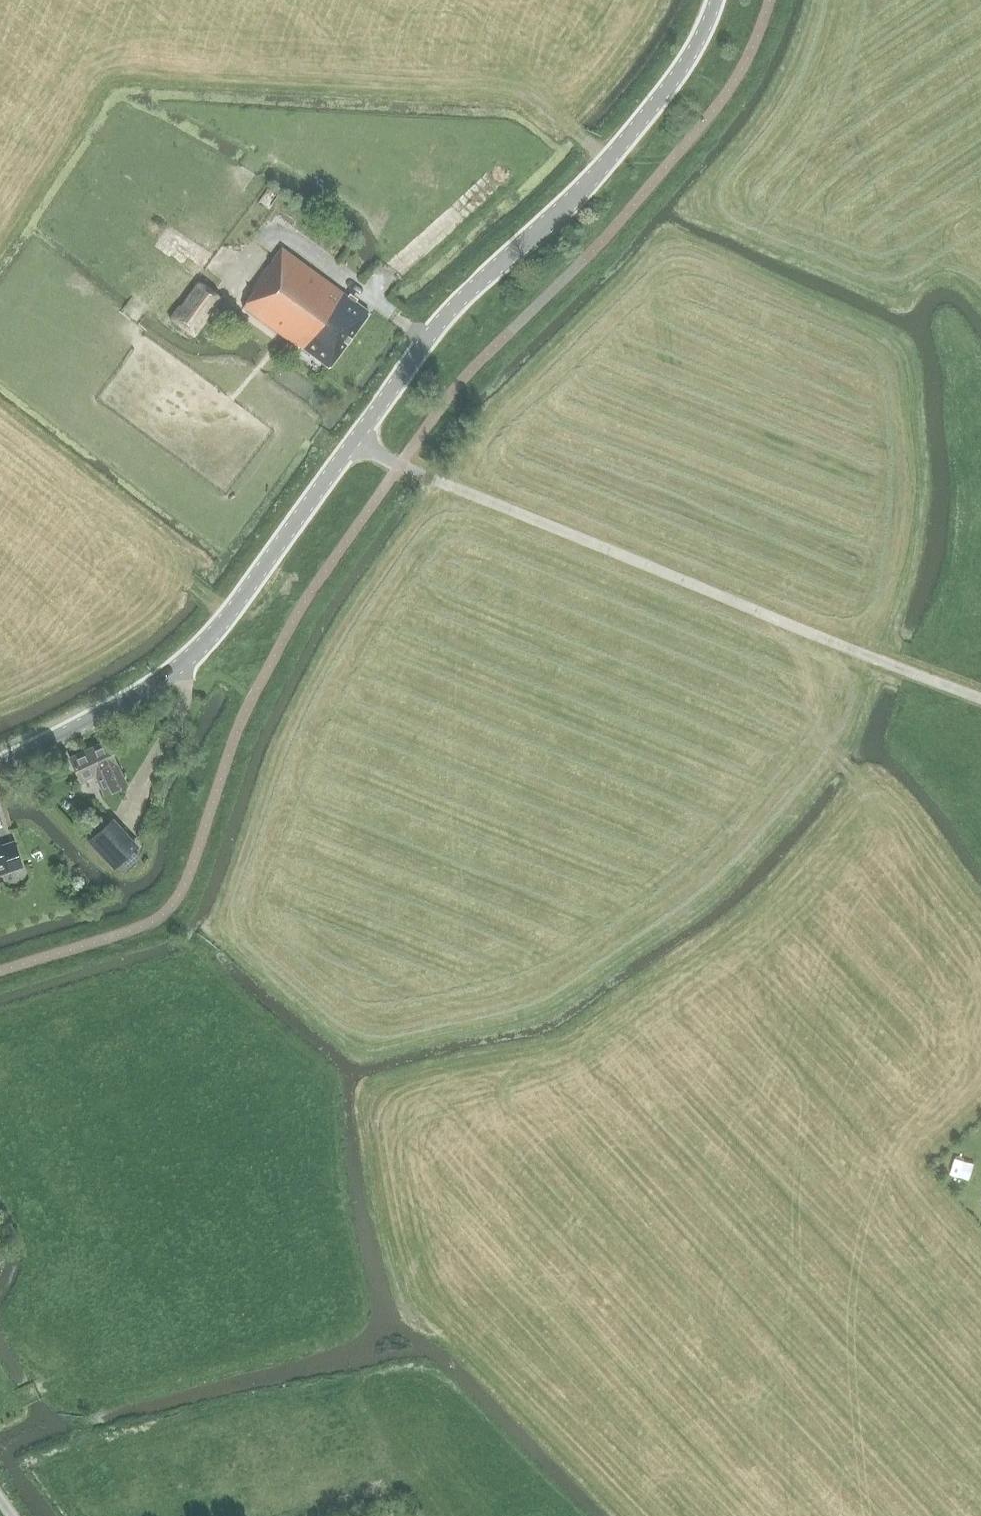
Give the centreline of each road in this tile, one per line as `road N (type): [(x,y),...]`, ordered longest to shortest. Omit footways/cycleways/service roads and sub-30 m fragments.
road 1 (tertiary): [(0,764),(152,689),(210,639),(450,312),(648,114),(697,42),(715,0)]

